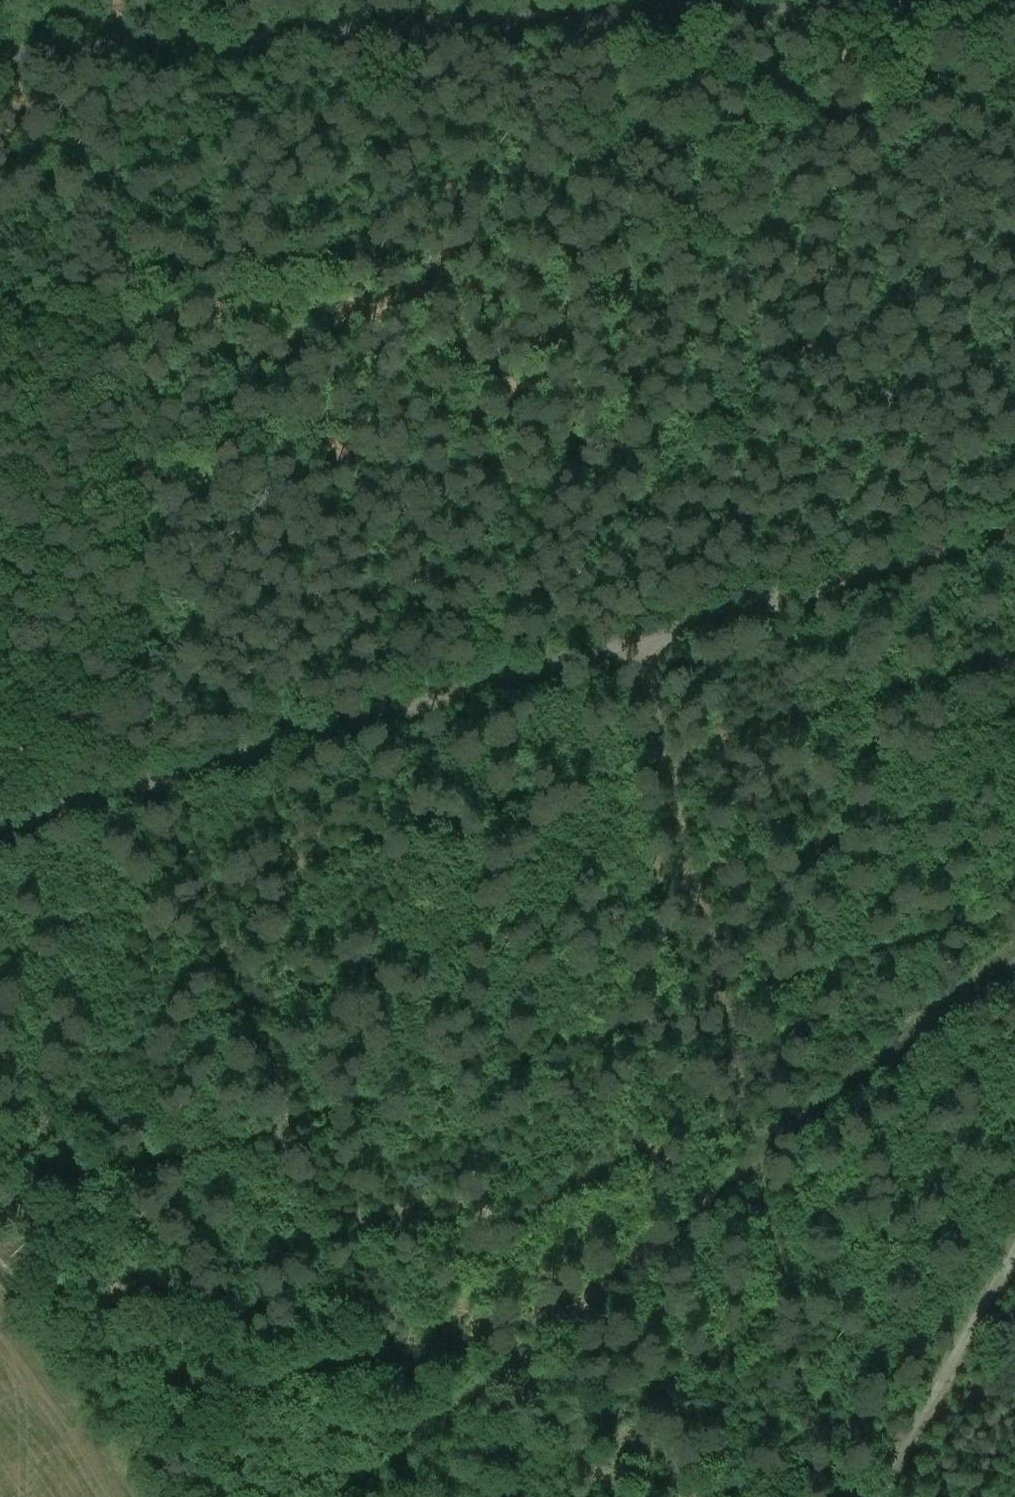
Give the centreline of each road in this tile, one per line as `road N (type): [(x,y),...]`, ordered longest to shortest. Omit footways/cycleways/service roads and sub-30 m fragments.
road 1 (unclassified): [(0,67),(834,0)]
road 2 (track): [(1014,1254),(878,1496)]

